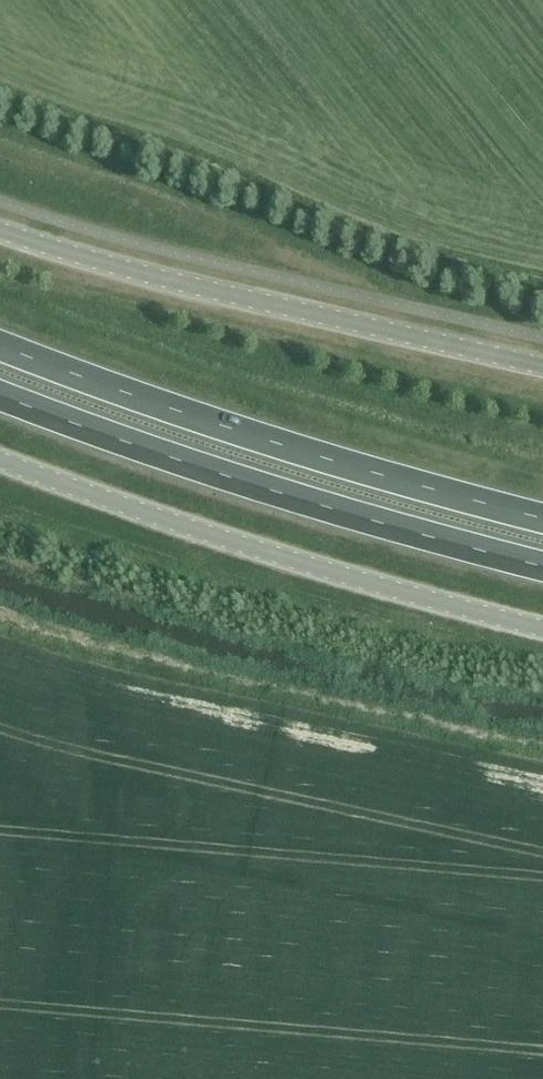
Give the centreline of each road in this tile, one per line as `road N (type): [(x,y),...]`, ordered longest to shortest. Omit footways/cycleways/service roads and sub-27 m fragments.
road 1 (trunk): [(542,518),(301,451),(0,345)]
road 2 (tertiary): [(0,457),(178,525),(542,628)]
road 3 (trunk): [(0,397),(183,462),(542,567)]
road 4 (unclassified): [(542,368),(322,316),(0,225)]

